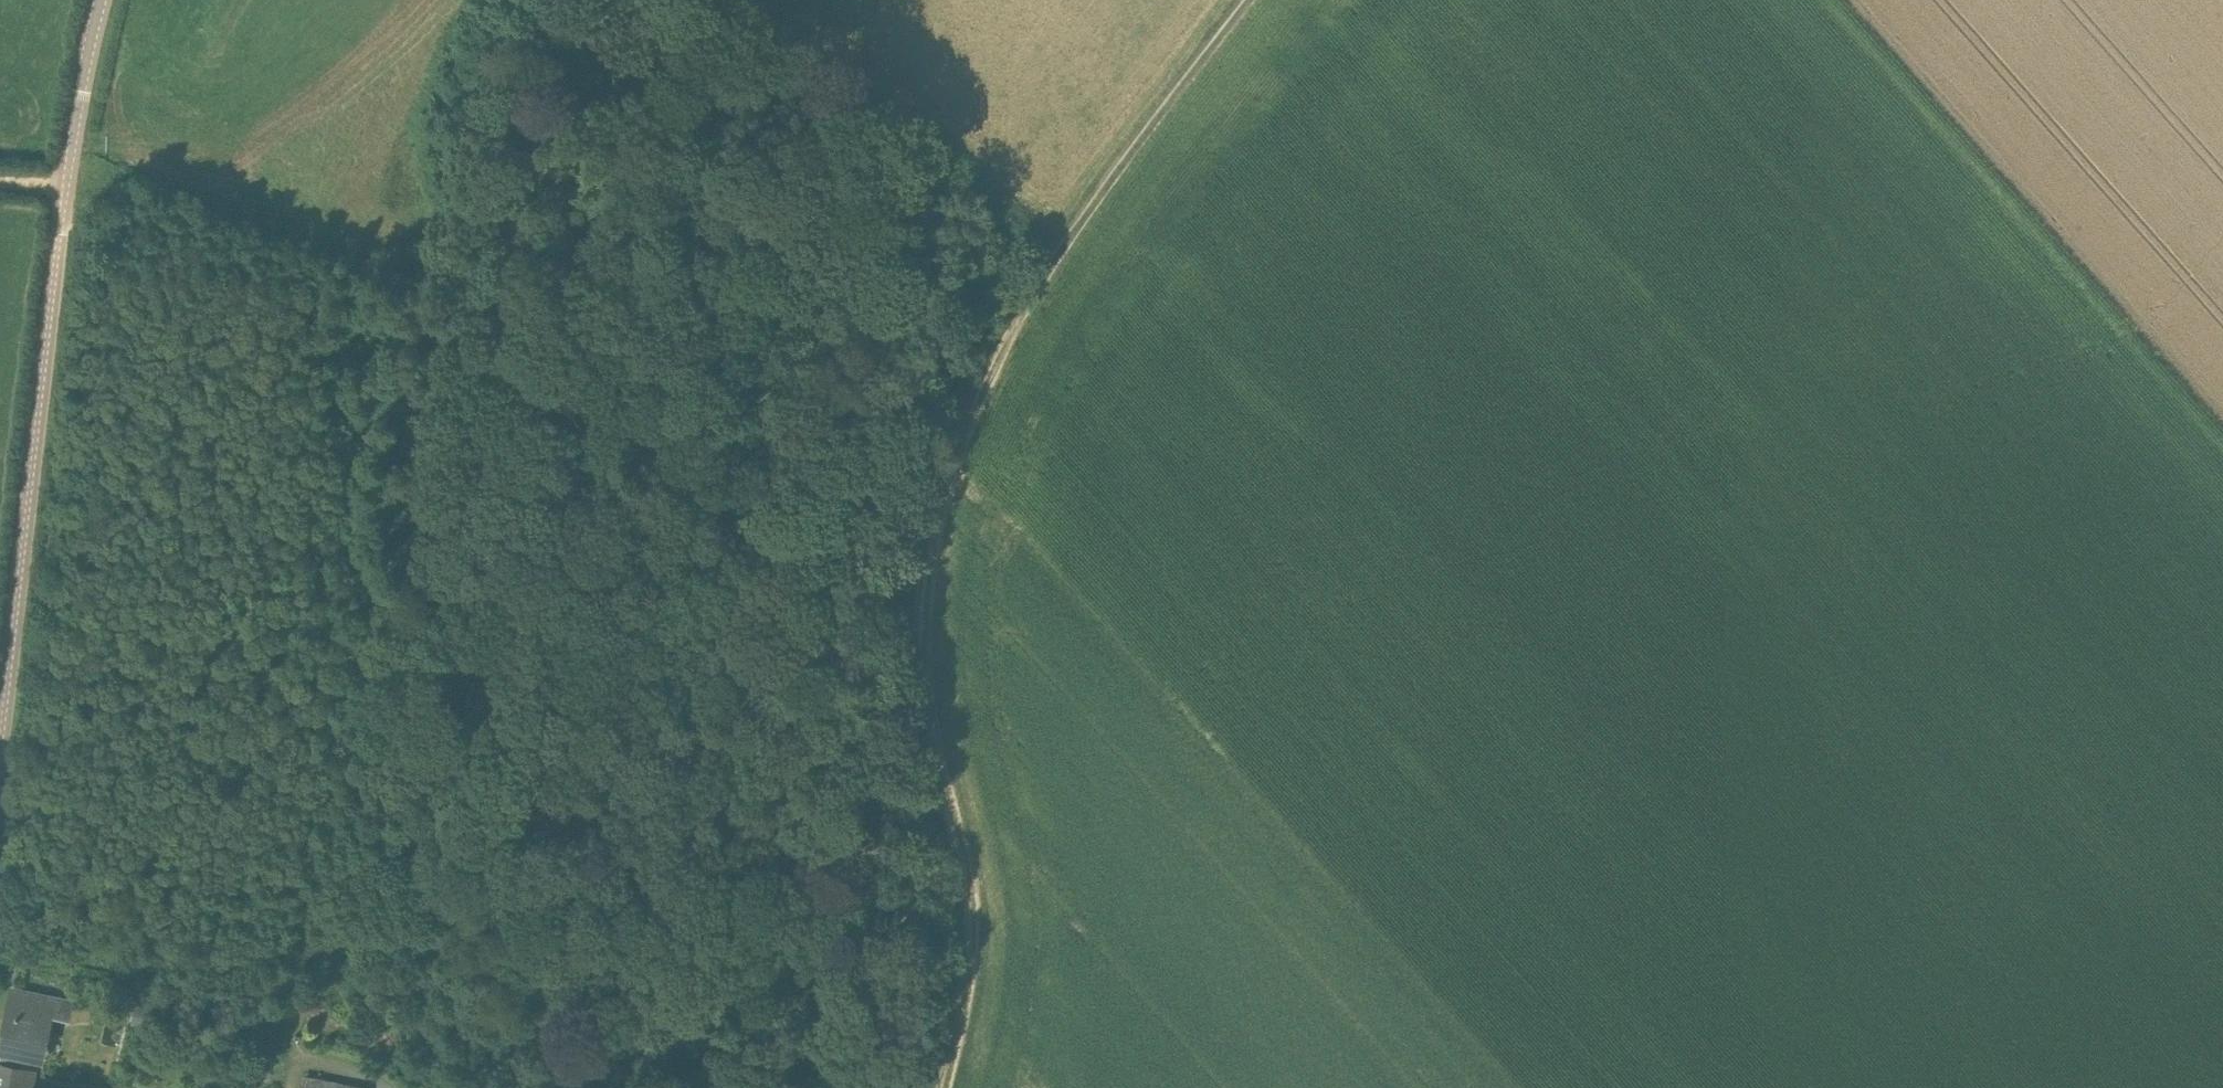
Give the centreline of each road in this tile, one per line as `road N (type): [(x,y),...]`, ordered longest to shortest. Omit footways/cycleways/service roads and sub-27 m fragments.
road 1 (unclassified): [(0,748),(64,186),(102,0)]
road 2 (track): [(1053,258),(1247,0)]

